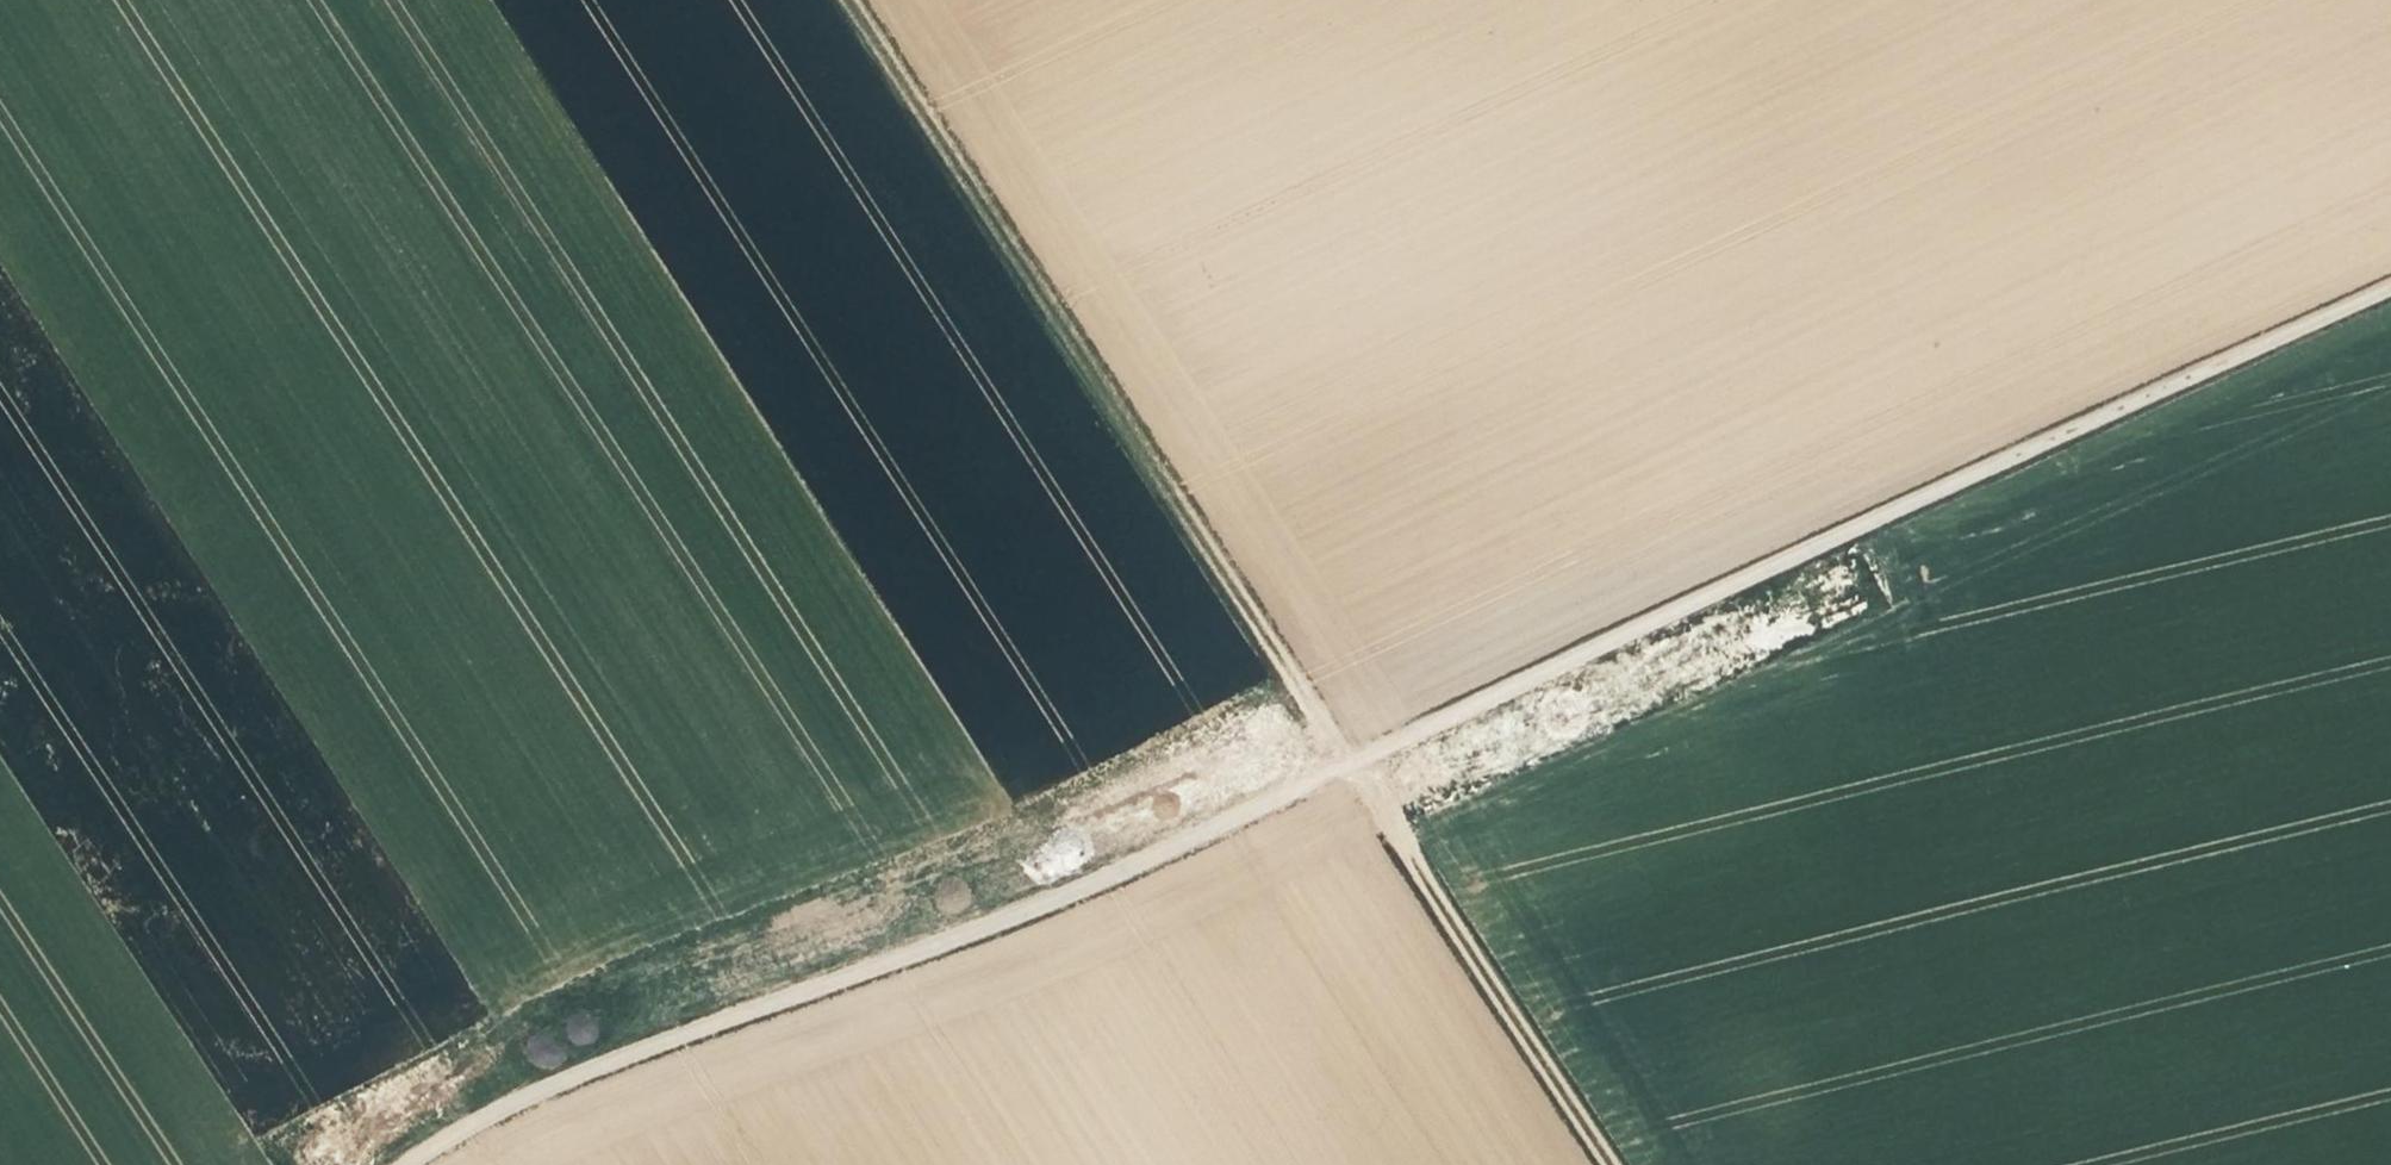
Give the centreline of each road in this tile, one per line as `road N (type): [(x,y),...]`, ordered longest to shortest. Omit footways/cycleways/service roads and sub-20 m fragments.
road 1 (unclassified): [(2390,282),(1730,574),(1176,842),(857,973),(519,1093),(389,1164)]
road 2 (track): [(1619,1164),(864,0)]

